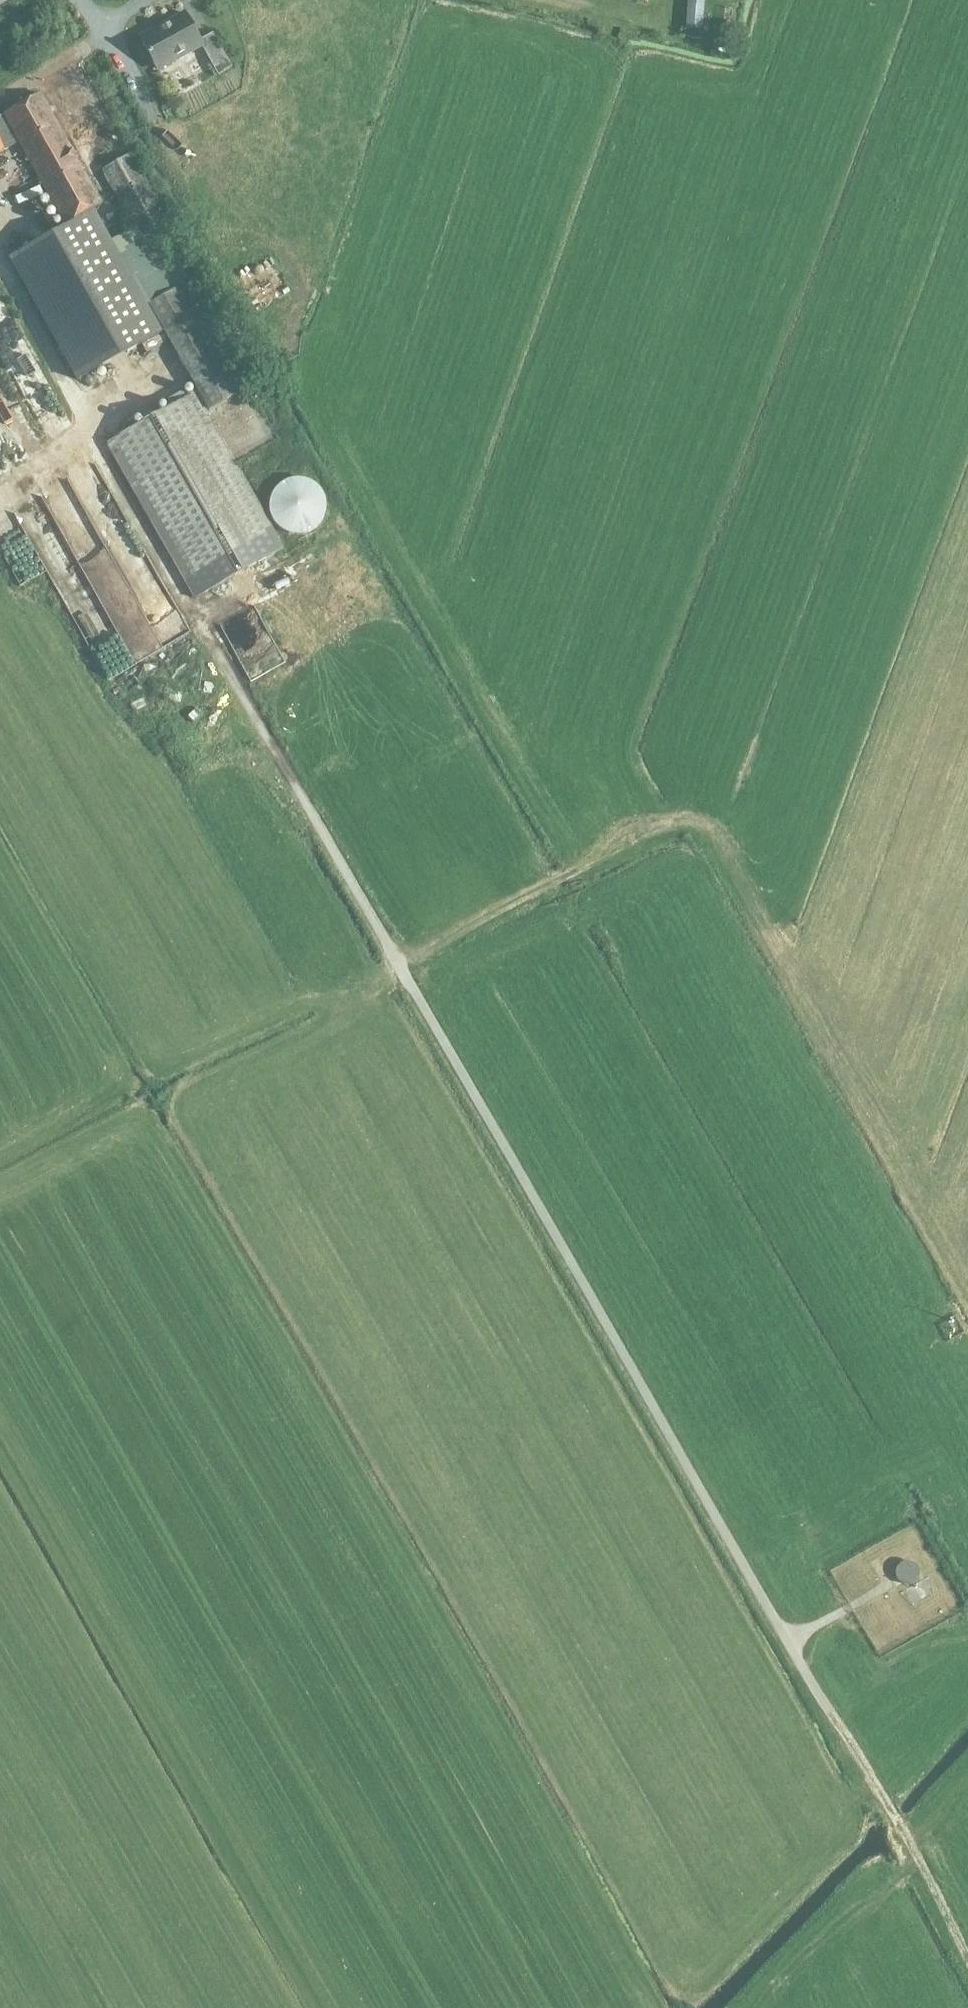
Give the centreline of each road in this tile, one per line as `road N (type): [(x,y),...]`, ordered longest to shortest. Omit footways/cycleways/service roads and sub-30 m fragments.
road 1 (track): [(400,964),(678,825),(699,826),(967,1282)]
road 2 (track): [(967,1967),(788,1640)]
road 3 (track): [(0,98),(110,36)]

